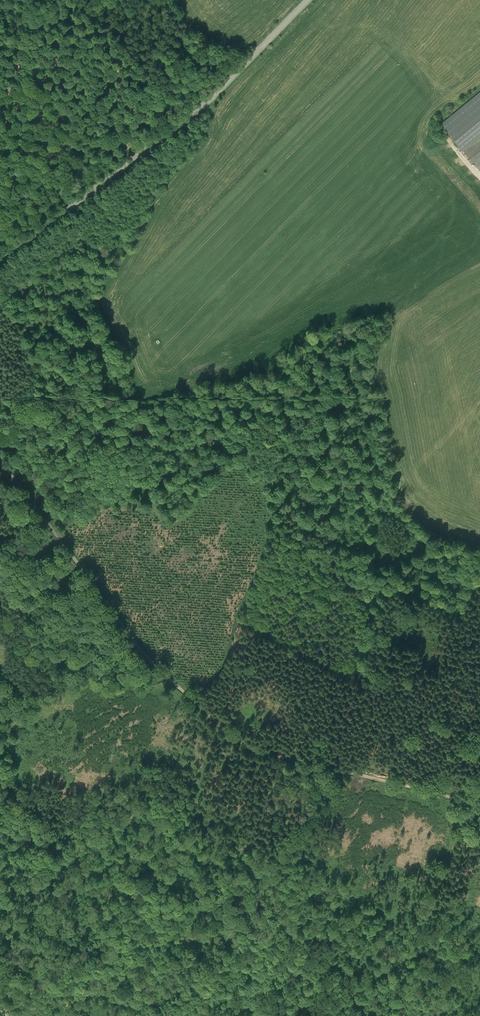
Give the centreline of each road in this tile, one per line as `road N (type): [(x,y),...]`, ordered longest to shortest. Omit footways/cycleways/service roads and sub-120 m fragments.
road 1 (track): [(0,463),(149,663),(232,736),(271,757),(479,808)]
road 2 (tertiary): [(301,0),(198,104),(0,250)]
road 3 (track): [(0,971),(154,1015)]

